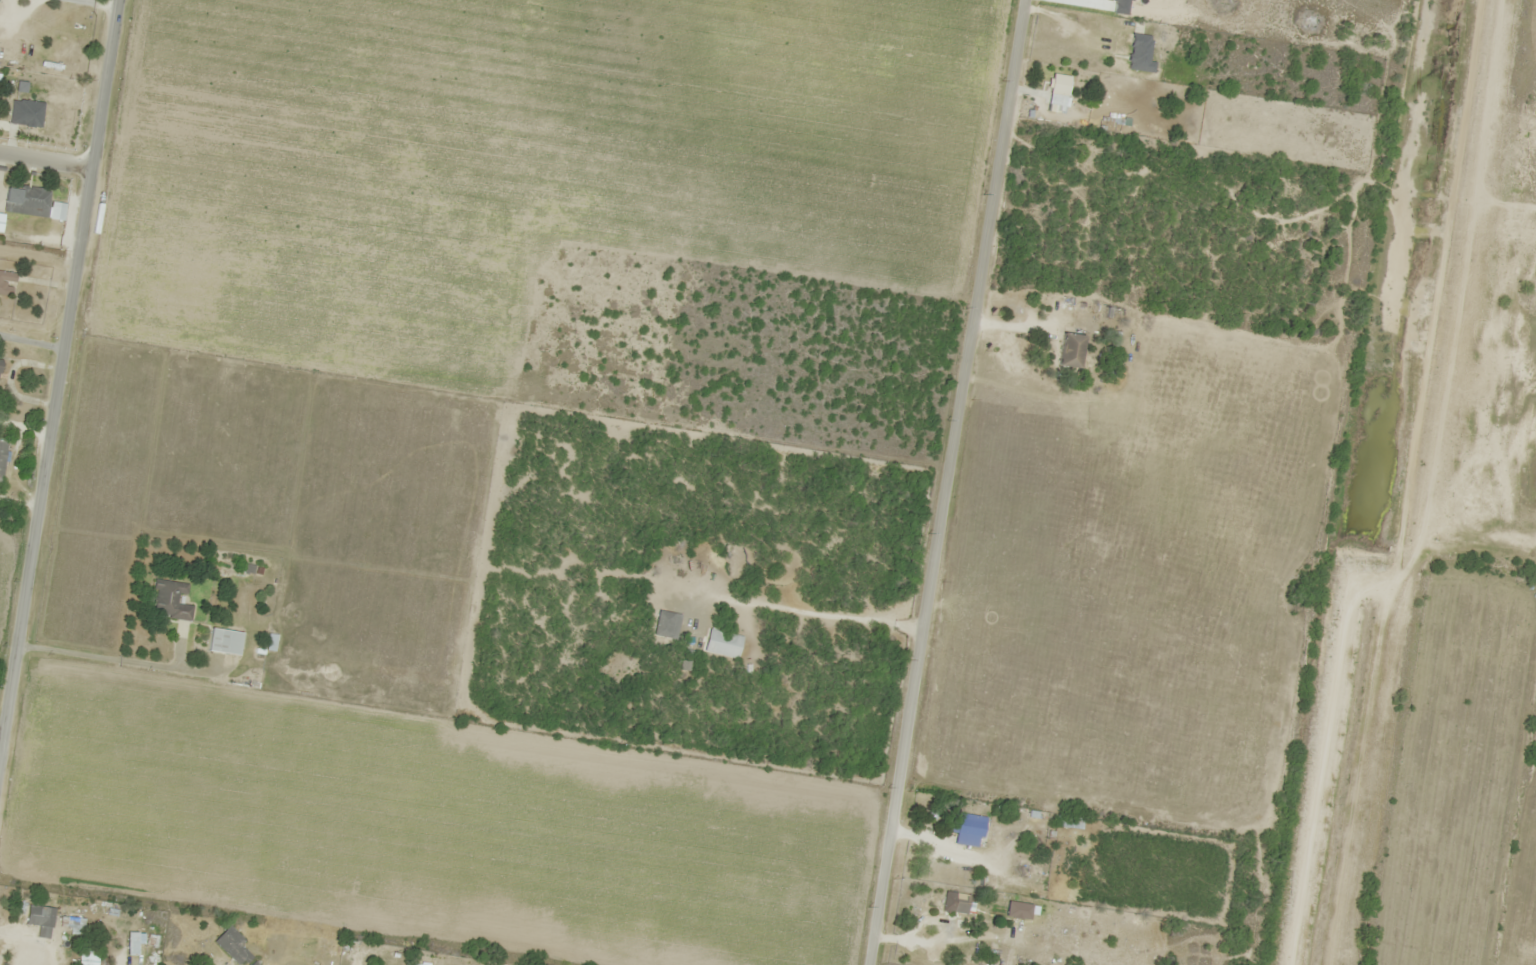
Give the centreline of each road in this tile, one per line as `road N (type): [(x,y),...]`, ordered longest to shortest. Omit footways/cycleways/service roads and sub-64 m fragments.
road 1 (residential): [(868,964),(1022,0)]
road 2 (residential): [(0,757),(119,0)]

